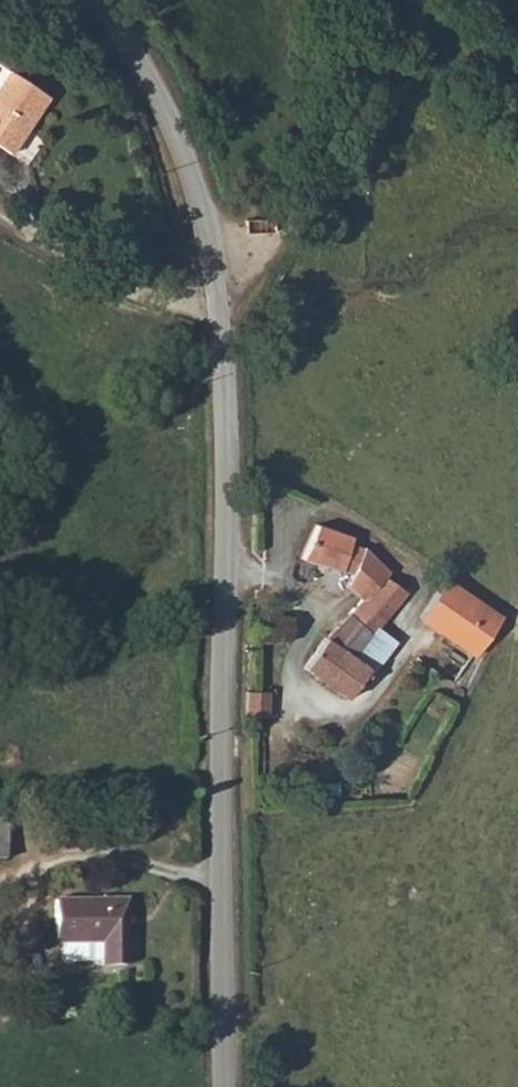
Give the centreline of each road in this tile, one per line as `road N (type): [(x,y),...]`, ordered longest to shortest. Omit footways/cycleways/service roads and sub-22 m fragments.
road 1 (unclassified): [(219,328),(226,563),(221,883)]
road 2 (unclassified): [(90,0),(144,67),(178,135),(204,204),(219,328)]
road 3 (track): [(217,288),(269,265),(320,189),(371,0)]
road 4 (unclassified): [(219,328),(0,222)]
road 5 (unclassified): [(221,883),(228,1086)]
road 6 (residential): [(221,883),(72,845),(30,850)]
road 7 (track): [(389,0),(517,78)]

